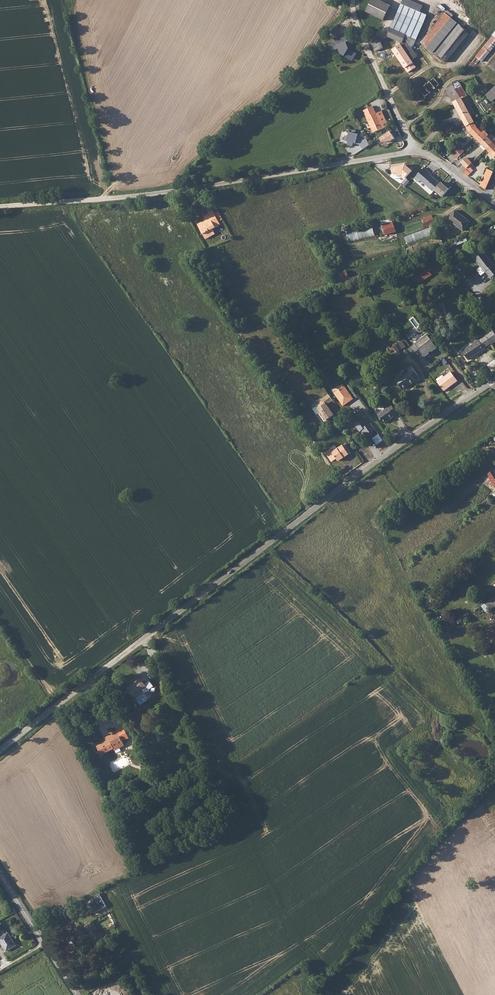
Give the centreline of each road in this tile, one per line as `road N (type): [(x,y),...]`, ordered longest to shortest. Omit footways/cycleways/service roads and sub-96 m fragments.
road 1 (unclassified): [(494,379),(0,751)]
road 2 (residential): [(415,152),(165,193)]
road 3 (unclassified): [(165,193),(0,207)]
road 4 (track): [(222,771),(154,630)]
road 5 (tertiary): [(77,994),(0,875)]
road 6 (unclassified): [(404,126),(352,0)]

